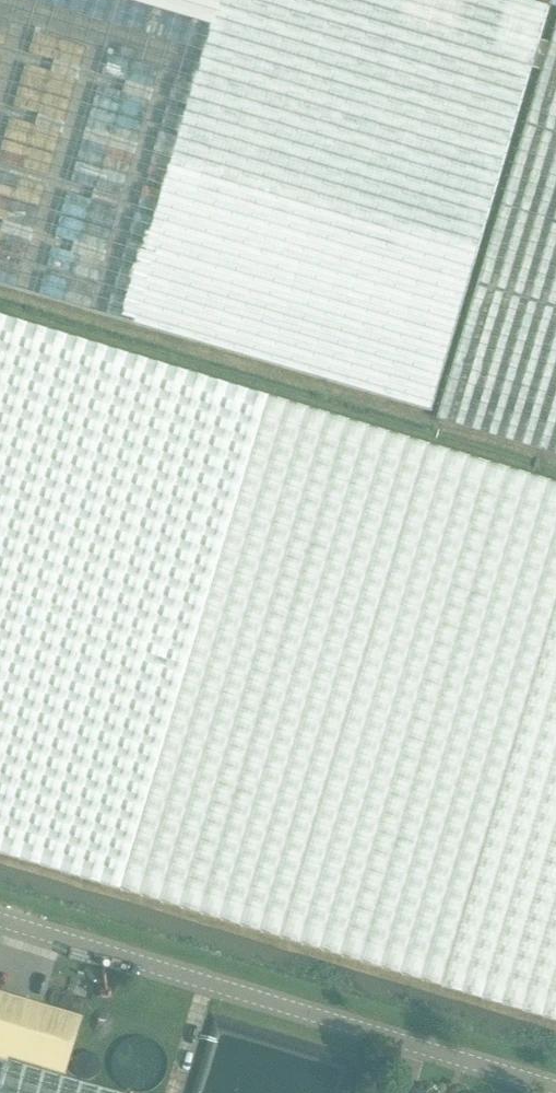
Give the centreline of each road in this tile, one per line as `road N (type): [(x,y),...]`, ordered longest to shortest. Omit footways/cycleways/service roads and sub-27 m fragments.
road 1 (unclassified): [(555,1088),(0,921)]

